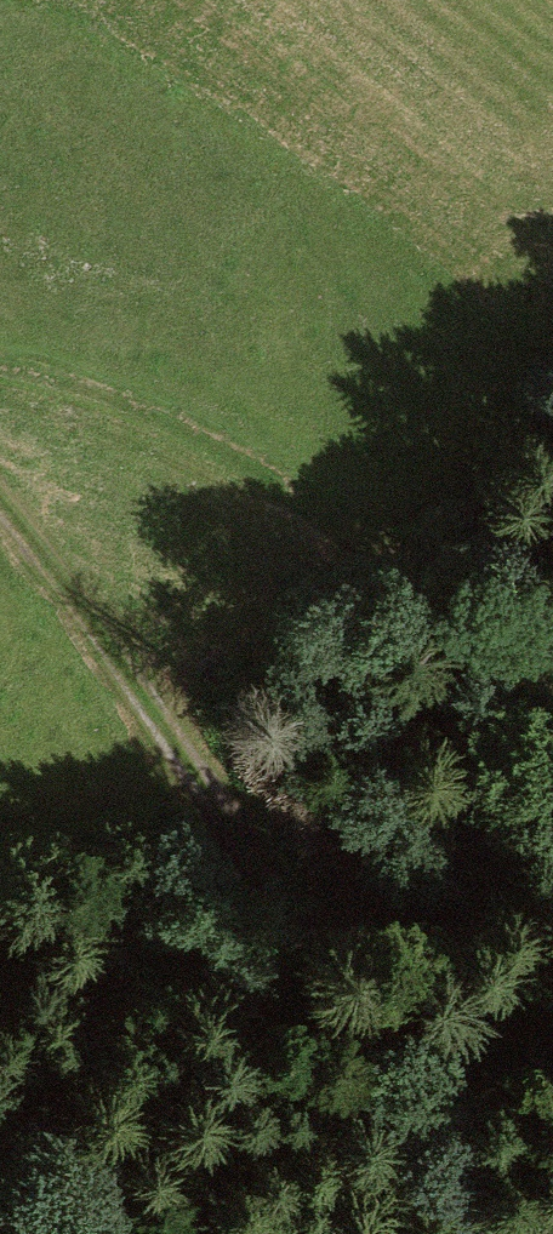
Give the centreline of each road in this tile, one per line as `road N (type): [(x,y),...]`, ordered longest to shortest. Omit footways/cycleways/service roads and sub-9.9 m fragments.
road 1 (track): [(0,513),(53,569),(313,960),(422,1149),(491,1233)]
road 2 (track): [(0,372),(173,430),(339,524),(484,631),(552,695)]

